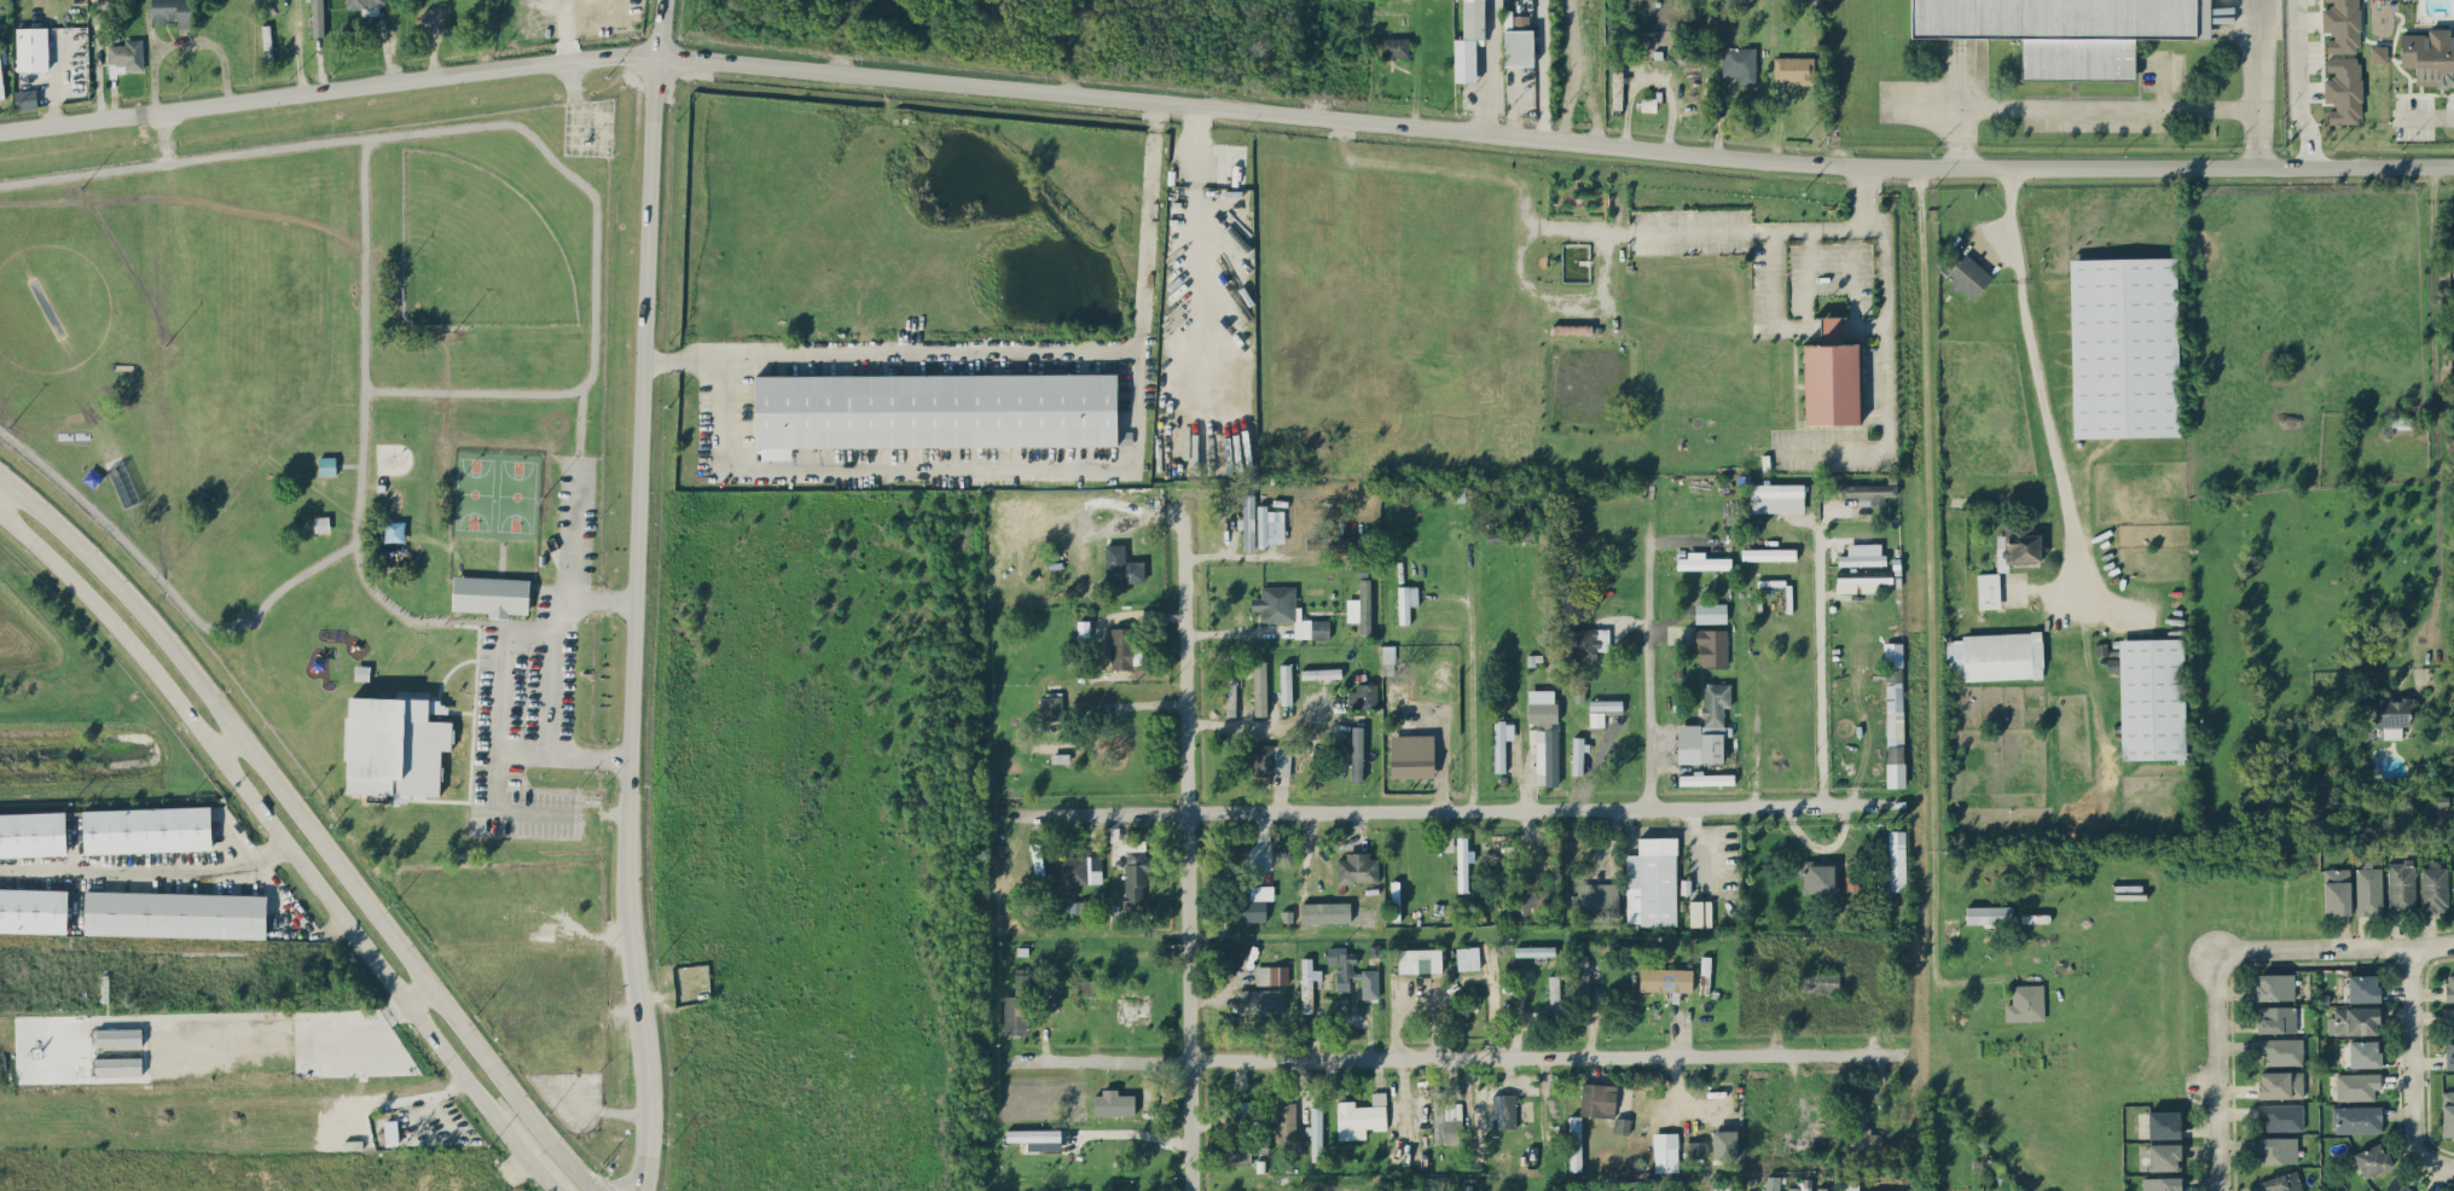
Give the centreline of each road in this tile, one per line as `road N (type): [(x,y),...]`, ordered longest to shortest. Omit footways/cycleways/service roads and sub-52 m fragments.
road 1 (tertiary): [(657,53),(1806,157),(2453,162)]
road 2 (tertiary): [(641,1190),(651,1112),(628,837),(657,53)]
road 3 (secondary): [(599,1190),(518,1102),(143,606),(0,473)]
road 4 (residential): [(1005,1058),(1907,1052)]
road 5 (residential): [(1016,814),(1898,804)]
road 6 (secondary): [(0,519),(141,651),(307,879),(527,1155)]
road 7 (residential): [(1185,500),(1192,1190)]
road 8 (residential): [(0,127),(657,53)]
road 9 (residential): [(2453,943),(2212,951)]
road 10 (residential): [(2212,951),(2217,1190)]
road 11 (residential): [(2412,1146),(2406,949)]
road 12 (track): [(1591,136),(1588,0)]

